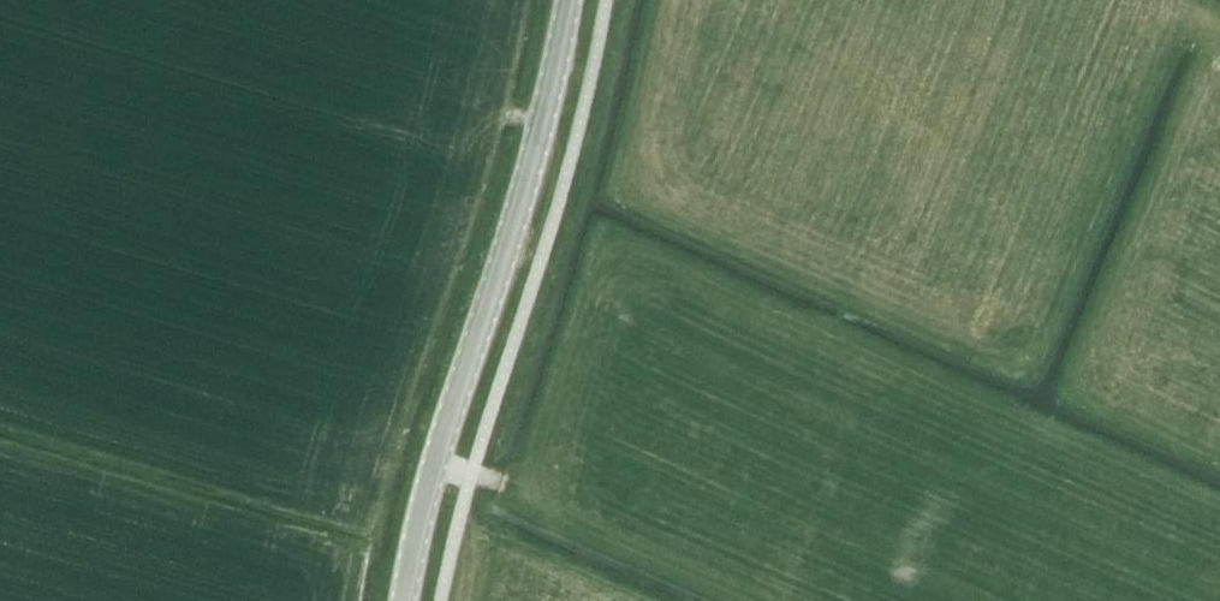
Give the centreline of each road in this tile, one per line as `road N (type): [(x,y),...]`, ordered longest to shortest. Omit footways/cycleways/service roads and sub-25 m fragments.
road 1 (tertiary): [(404,600),(436,459),(517,216),(568,0)]

